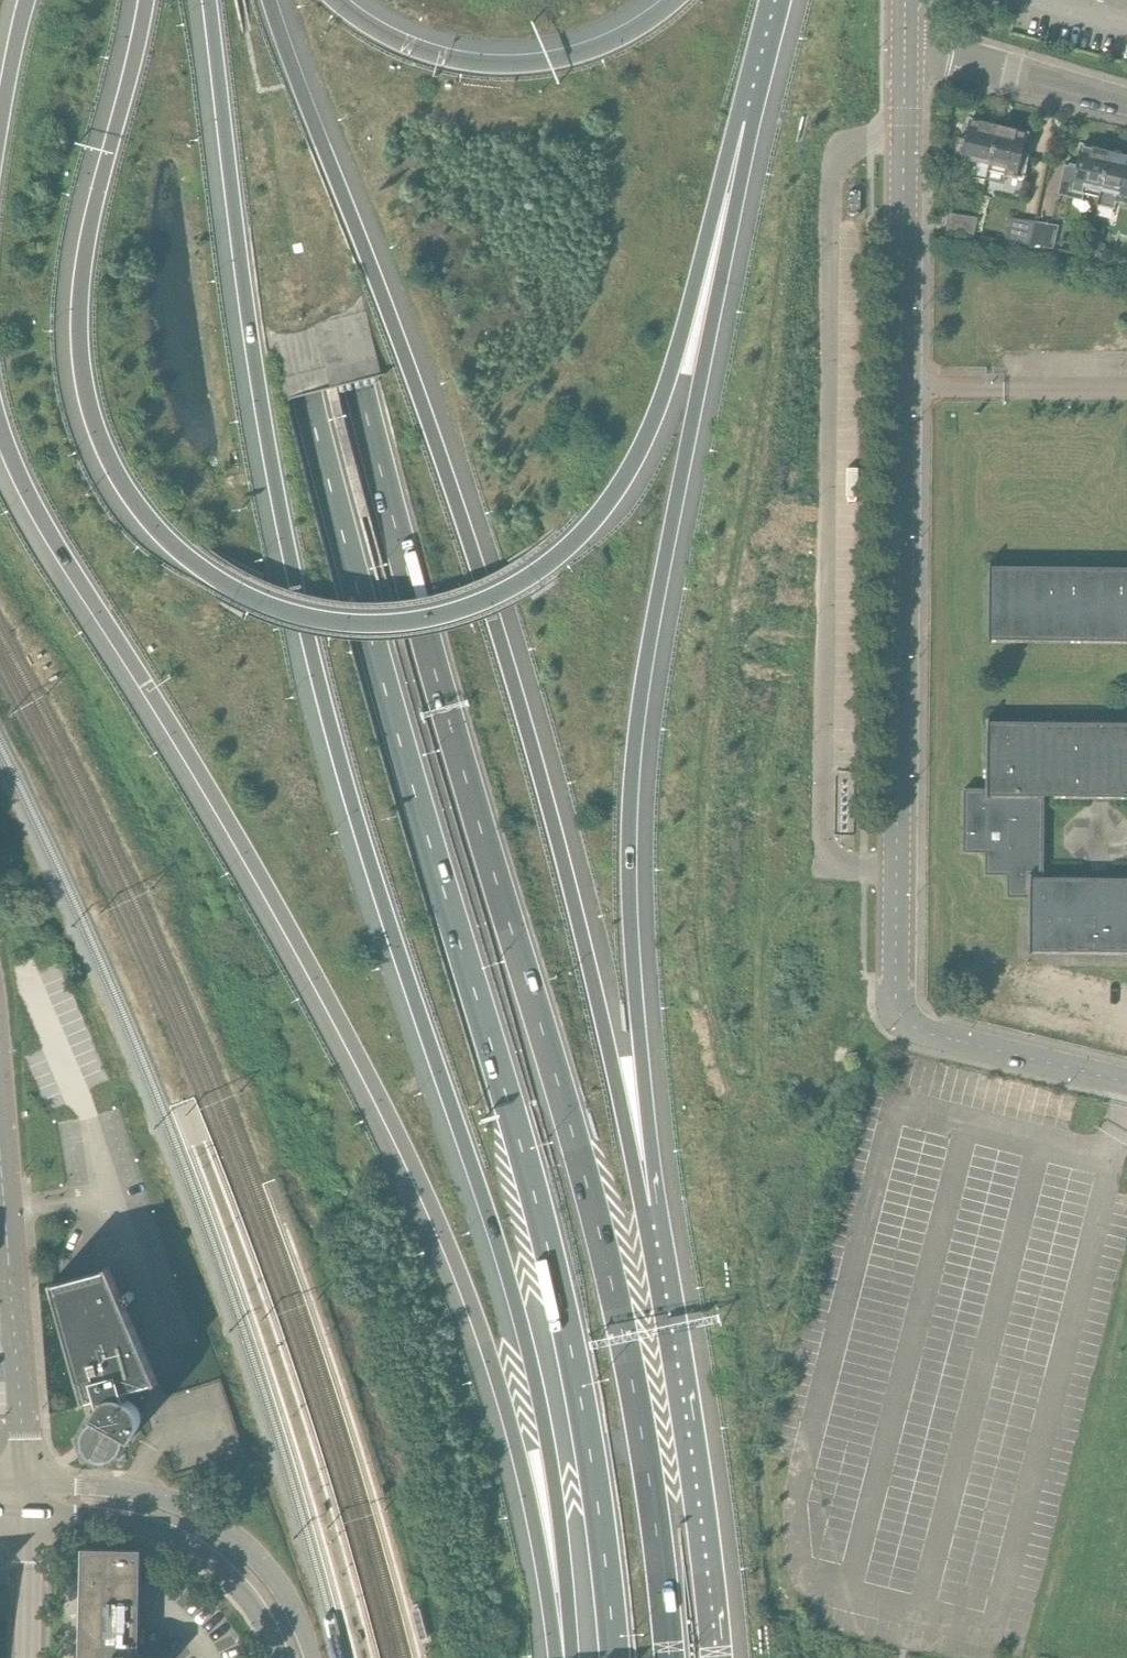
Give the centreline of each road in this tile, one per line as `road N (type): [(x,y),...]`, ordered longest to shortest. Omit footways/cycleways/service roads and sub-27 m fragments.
road 1 (motorway): [(668,1657),(632,1381),(598,1227),(391,514),(274,0)]
road 2 (motorway): [(221,0),(340,535),(546,1242),(582,1406),(615,1657)]
road 3 (trunk): [(209,0),(260,400),(298,605),(411,993),(522,1327),(556,1504),(570,1647)]
road 4 (trunk): [(149,0),(85,251),(85,390),(103,444),(150,521),(243,593),(306,615),(375,623),(442,614),(504,592),(579,542),(625,486),(656,421),(744,128)]
road 5 (trunk): [(0,430),(58,548),(290,928),(435,1212),(486,1344),(570,1647)]
road 6 (trunk): [(643,1207),(581,915),(528,731),(403,343),(271,0)]
road 7 (tertiary): [(1126,1082),(914,1024),(897,1002),(905,49)]
road 8 (trunk): [(643,1207),(635,844),(642,736),(737,211),(744,128)]
road 9 (trunk): [(707,1657),(686,1452),(643,1207)]
road 10 (trunk): [(672,0),(595,48),(520,62),(404,40),(340,0)]
road 11 (tertiary): [(299,1657),(256,1580),(191,1527),(134,1506),(23,1495)]
road 12 (tertiary): [(23,1495),(0,1157)]
road 13 (residential): [(1126,99),(905,49)]
road 14 (residential): [(29,1657),(23,1495)]
road 15 (trunk): [(744,128),(777,0)]
road 16 (trunk): [(27,0),(0,124)]

